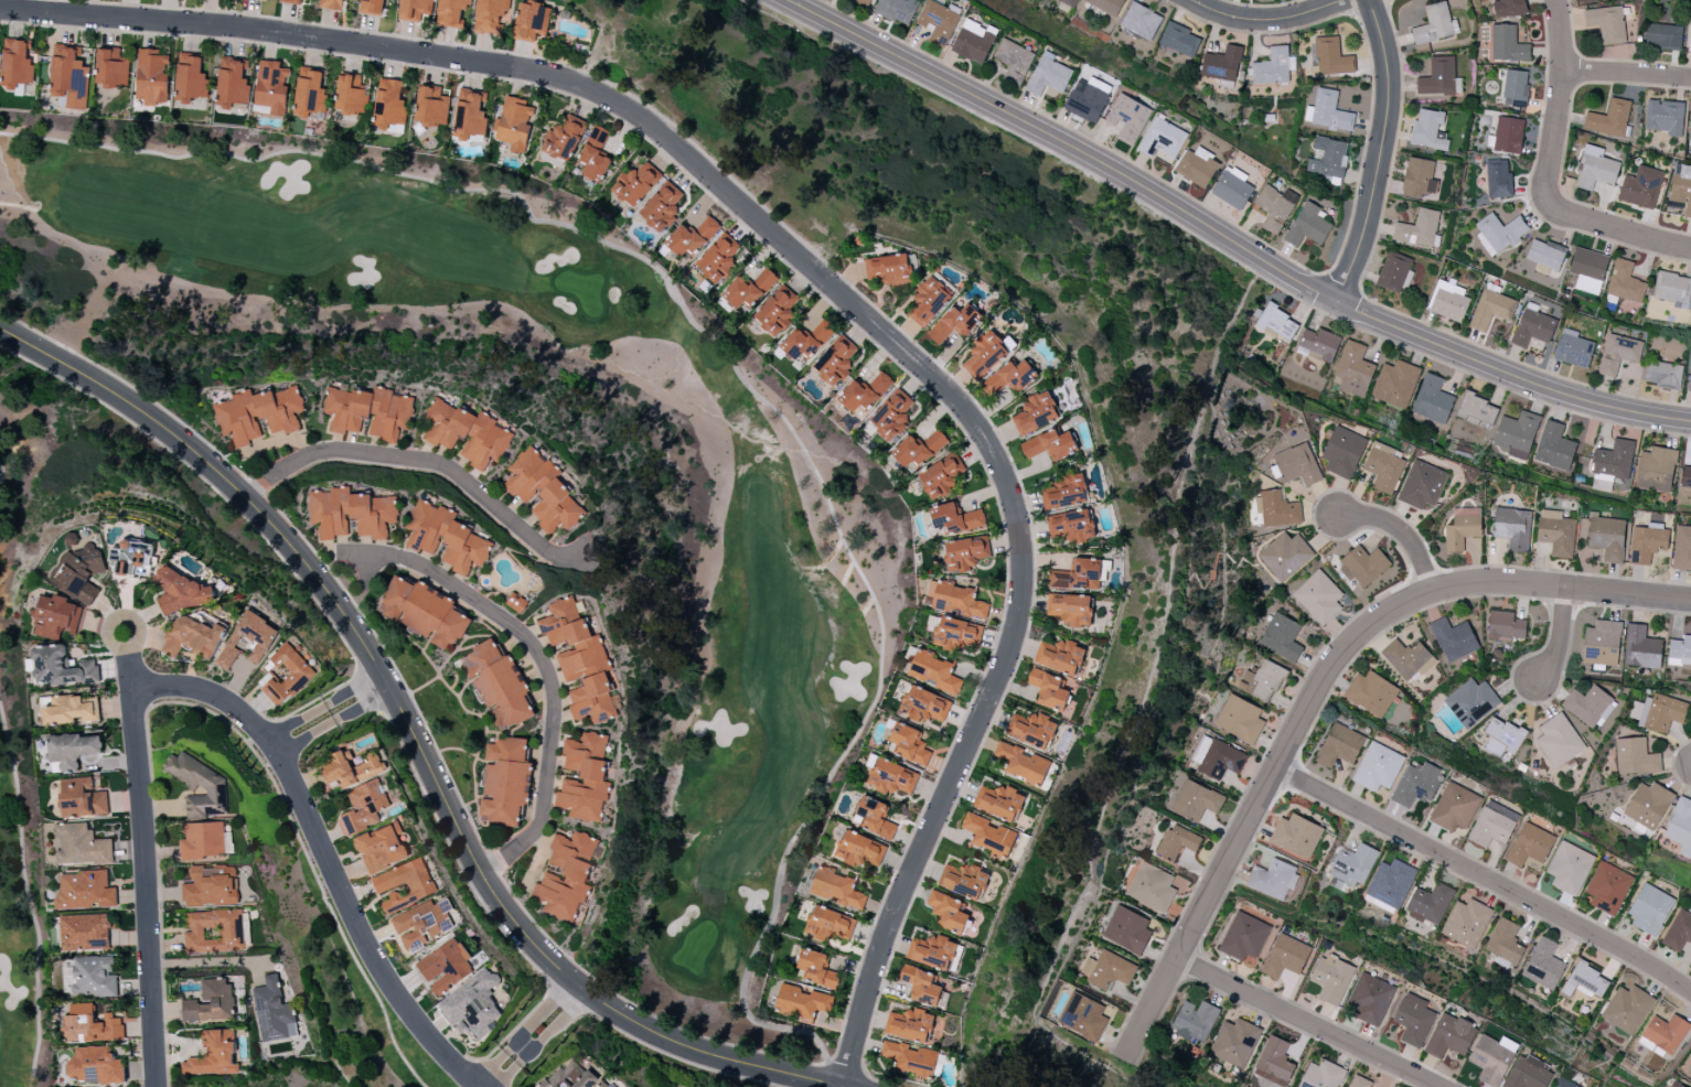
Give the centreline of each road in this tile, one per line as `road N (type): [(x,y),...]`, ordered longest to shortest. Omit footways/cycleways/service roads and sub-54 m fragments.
road 1 (residential): [(0,11),(256,31),(576,85),(649,122),(961,407),(995,456),(1014,504),(1021,560),(1014,636),(898,901),(843,1086)]
road 2 (tertiary): [(0,332),(82,374),(201,460),(314,577),(386,681),(479,875),(527,940),(632,1023),(686,1048),(838,1086)]
road 3 (tertiary): [(790,0),(1180,206),(1337,301)]
road 4 (residential): [(1125,1061),(1328,671),(1363,632),(1431,592)]
road 5 (residential): [(133,689),(192,692),(228,707),(271,744),(362,938),(399,999),(478,1086)]
road 6 (residential): [(479,875),(531,840),(544,820),(556,714),(546,664),(524,635),(424,567),(340,553)]
road 7 (residential): [(1275,769),(1629,954),(1690,996)]
road 8 (residential): [(126,635),(154,1086)]
road 9 (residential): [(238,495),(325,452),(430,462),(541,549),(564,558),(589,555)]
road 10 (tertiary): [(1337,301),(1582,400),(1690,422)]
road 11 (tertiary): [(1337,301),(1363,226),(1388,89),(1367,0)]
road 12 (residential): [(1176,960),(1440,1086)]
road 13 (residential): [(1431,592),(1507,583),(1690,599)]
road 14 (residential): [(1545,185),(1562,68),(1557,0)]
road 15 (residential): [(1545,185),(1552,205),(1570,217),(1690,250)]
road 16 (residential): [(1190,0),(1251,20),(1346,0)]
road 17 (residential): [(1431,592),(1403,531),(1340,517)]
road 18 (residential): [(1562,68),(1690,79)]

